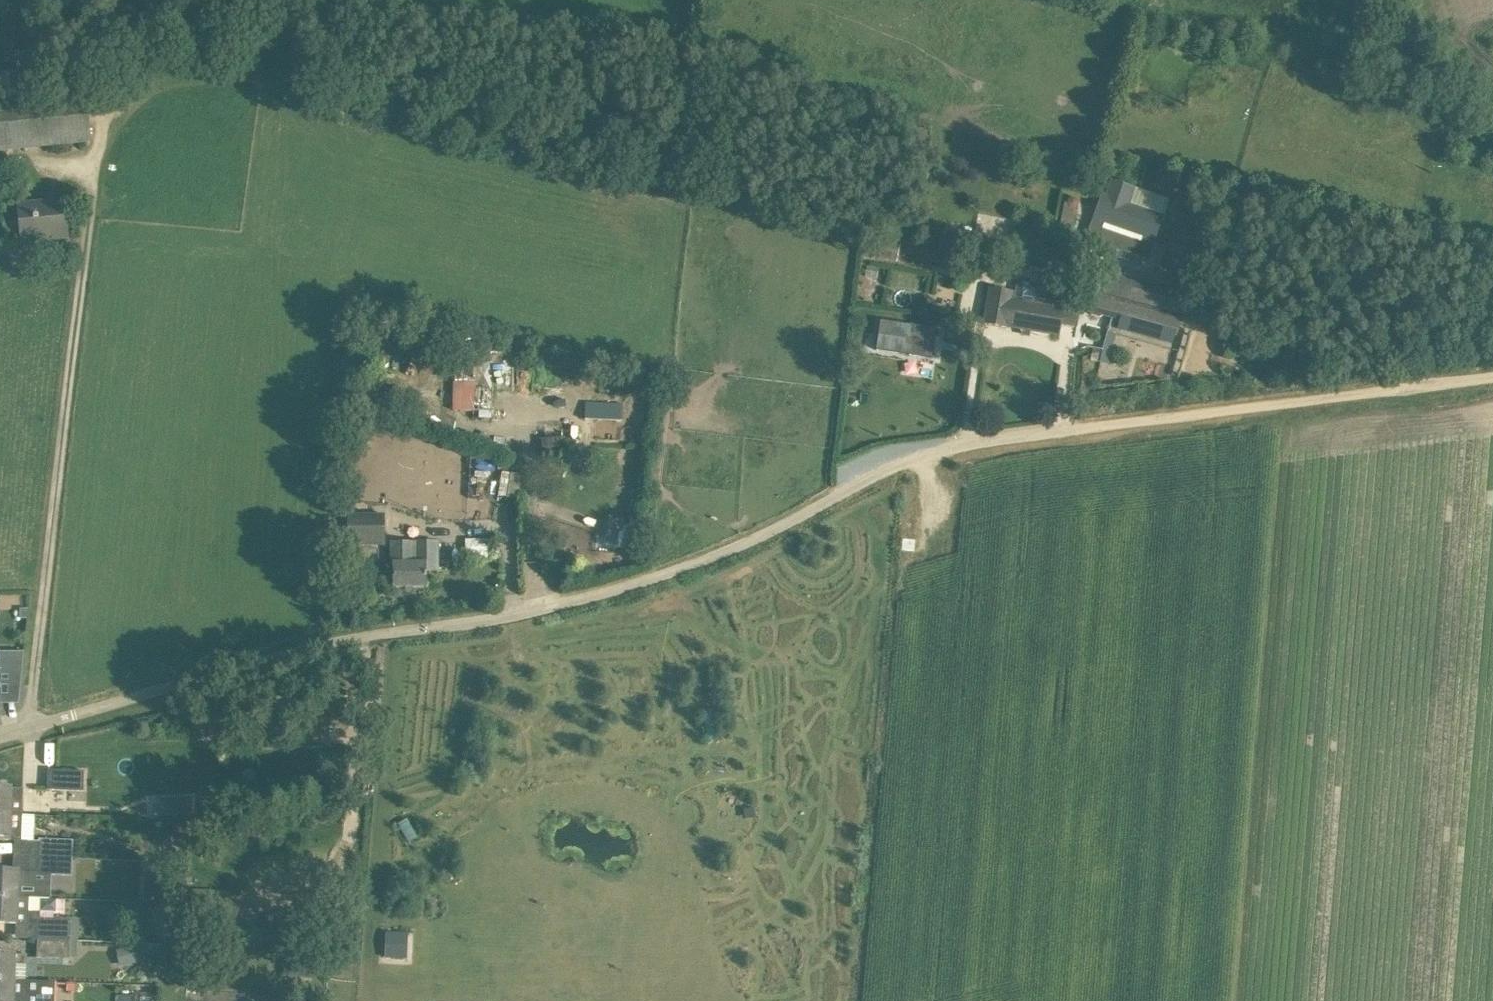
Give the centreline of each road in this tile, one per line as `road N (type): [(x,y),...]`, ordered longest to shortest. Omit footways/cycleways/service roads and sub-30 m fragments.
road 1 (unclassified): [(31,723),(207,668),(605,589),(730,543),(865,466),(927,448),(1086,427)]
road 2 (track): [(31,723),(93,188)]
road 3 (track): [(1492,376),(1086,427)]
road 4 (track): [(1389,0),(1492,104)]

